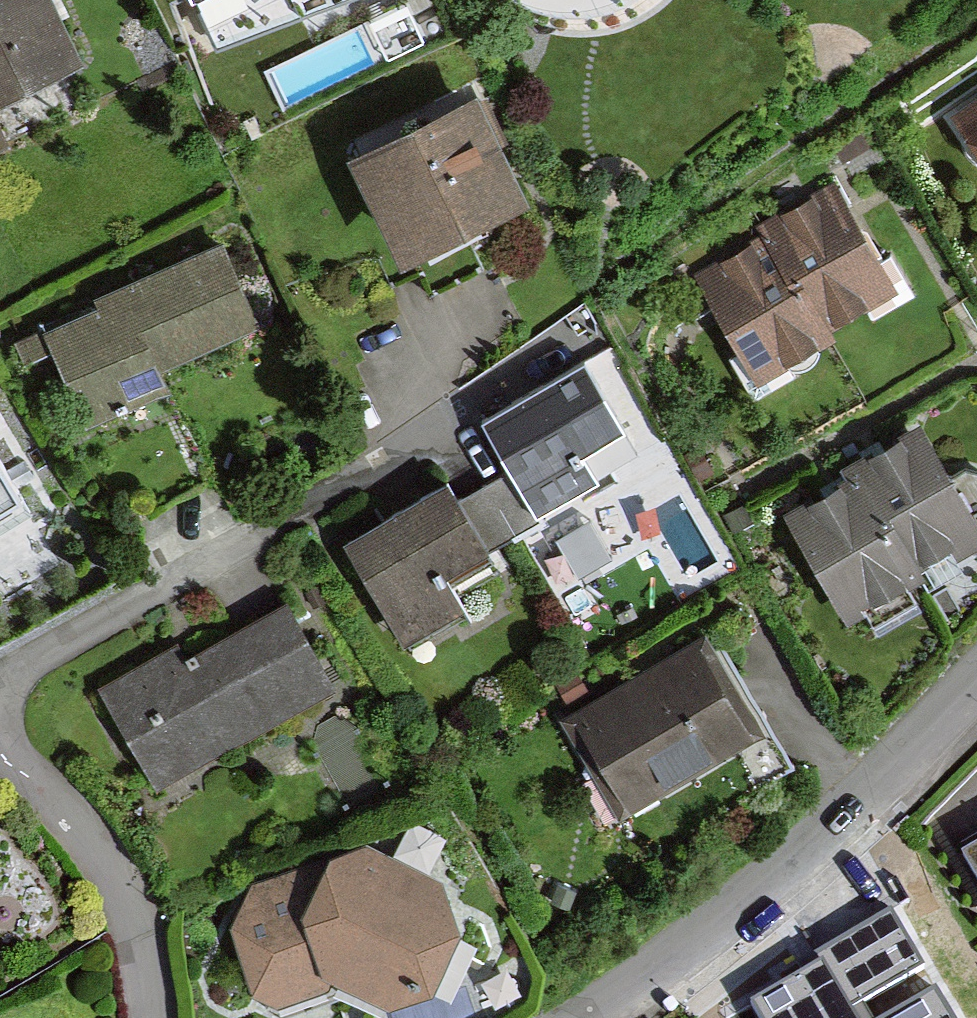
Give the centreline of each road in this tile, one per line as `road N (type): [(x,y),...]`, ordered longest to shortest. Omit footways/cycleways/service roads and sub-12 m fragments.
road 1 (residential): [(0,683),(465,404)]
road 2 (residential): [(976,676),(764,887),(585,1017)]
road 3 (residential): [(151,1017),(120,874),(79,816),(0,752)]

